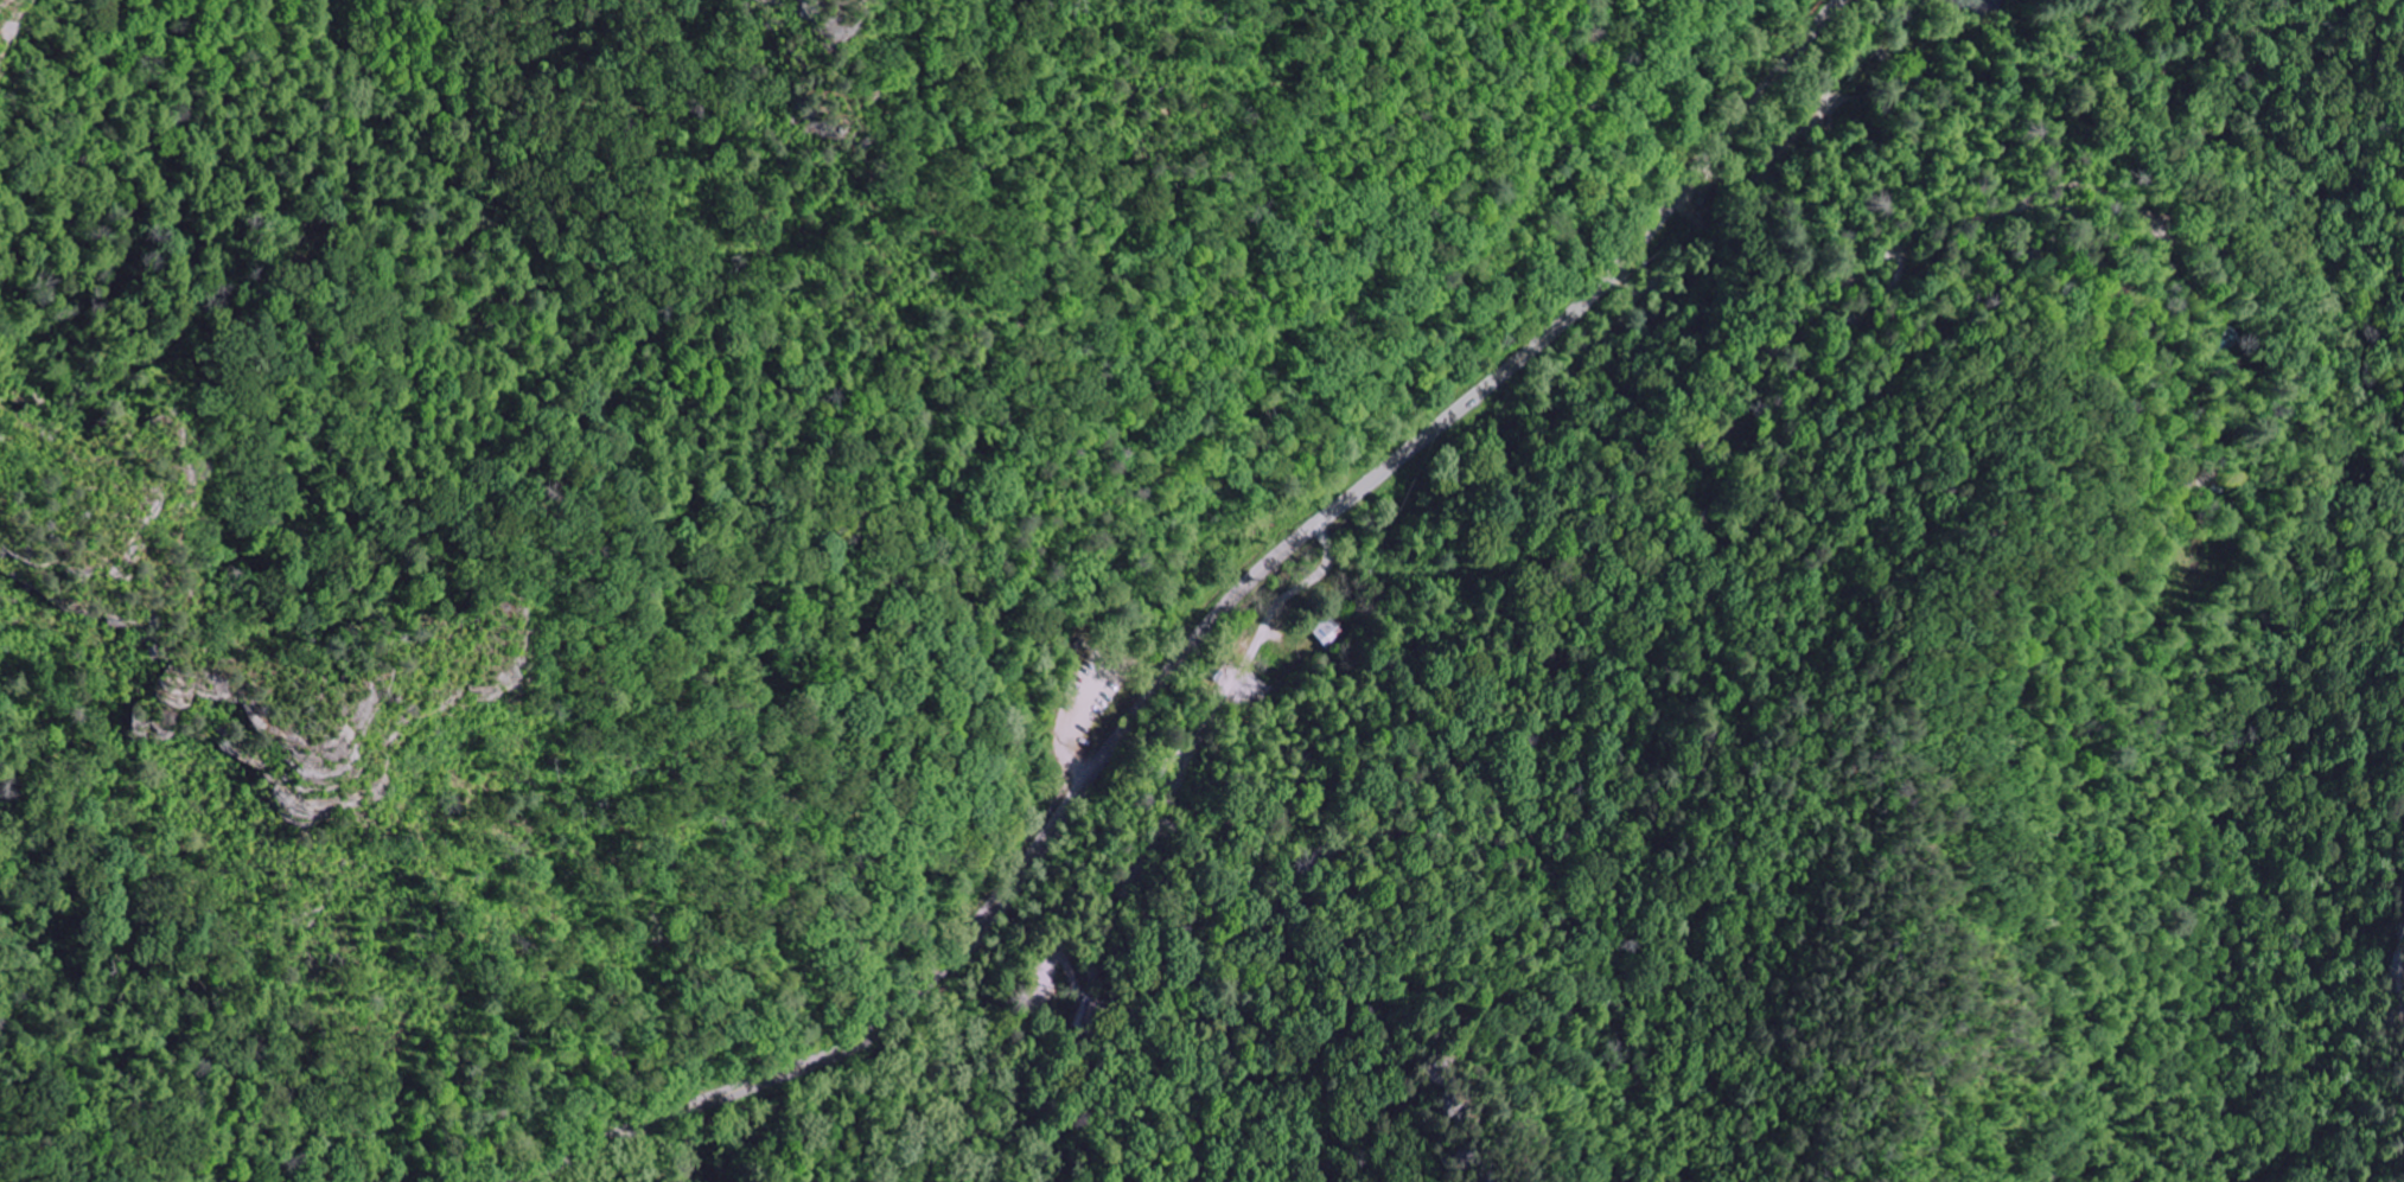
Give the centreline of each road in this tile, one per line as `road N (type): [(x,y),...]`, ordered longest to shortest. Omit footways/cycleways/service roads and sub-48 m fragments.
road 1 (secondary): [(1839,0),(1593,292),(1238,590),(980,919),(880,1026),(783,1078),(518,1181)]
road 2 (residential): [(1320,522),(1329,564),(1281,606),(1205,721),(1144,858),(1147,990),(1105,1087),(1116,1139),(1145,1181)]
road 3 (residential): [(1183,1181),(1184,1107),(1199,1047),(1270,906),(1333,860)]

